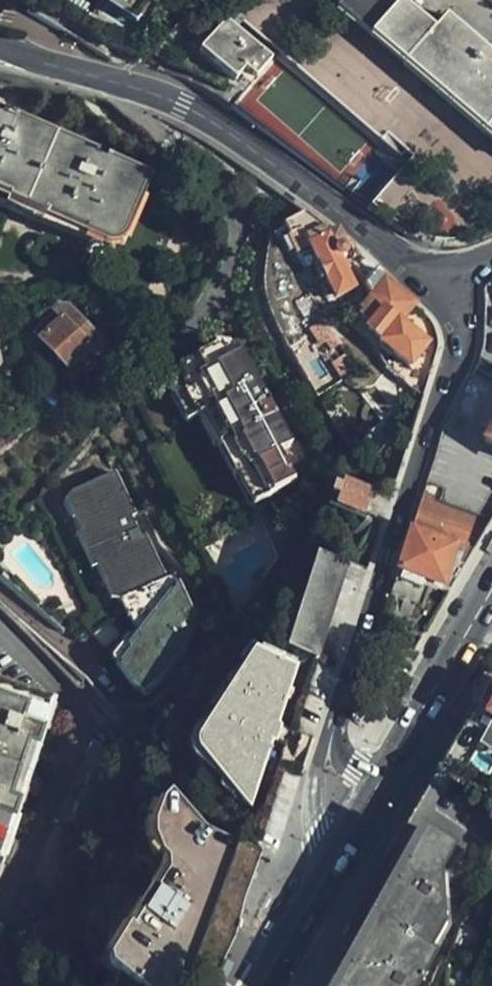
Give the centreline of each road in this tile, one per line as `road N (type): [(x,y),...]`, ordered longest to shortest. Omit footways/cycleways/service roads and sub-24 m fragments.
road 1 (residential): [(0,47),(184,106),(427,275),(453,282)]
road 2 (residential): [(453,282),(453,357),(334,735)]
road 3 (primary): [(382,780),(491,592)]
road 4 (primary): [(260,985),(335,860)]
road 5 (residential): [(334,735),(313,794),(335,860)]

